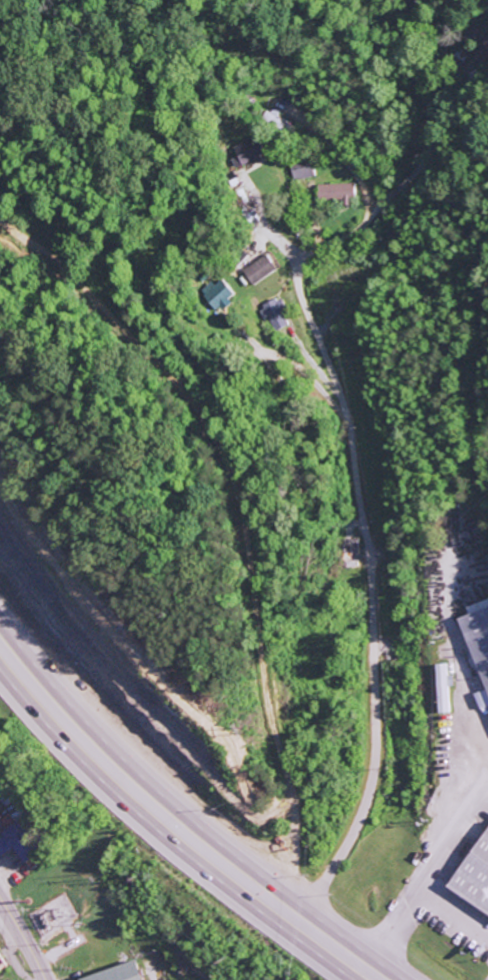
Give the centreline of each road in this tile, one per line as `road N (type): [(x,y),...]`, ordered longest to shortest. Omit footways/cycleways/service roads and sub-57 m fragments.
road 1 (residential): [(290,935),(353,831),(374,759),(367,548),(348,394),(305,302),(300,267),(319,246),(359,230),(386,198)]
road 2 (trunk): [(411,979),(149,781),(0,621)]
road 3 (trunk): [(0,673),(128,809),(354,979)]
road 4 (residential): [(386,198),(420,162),(447,95)]

